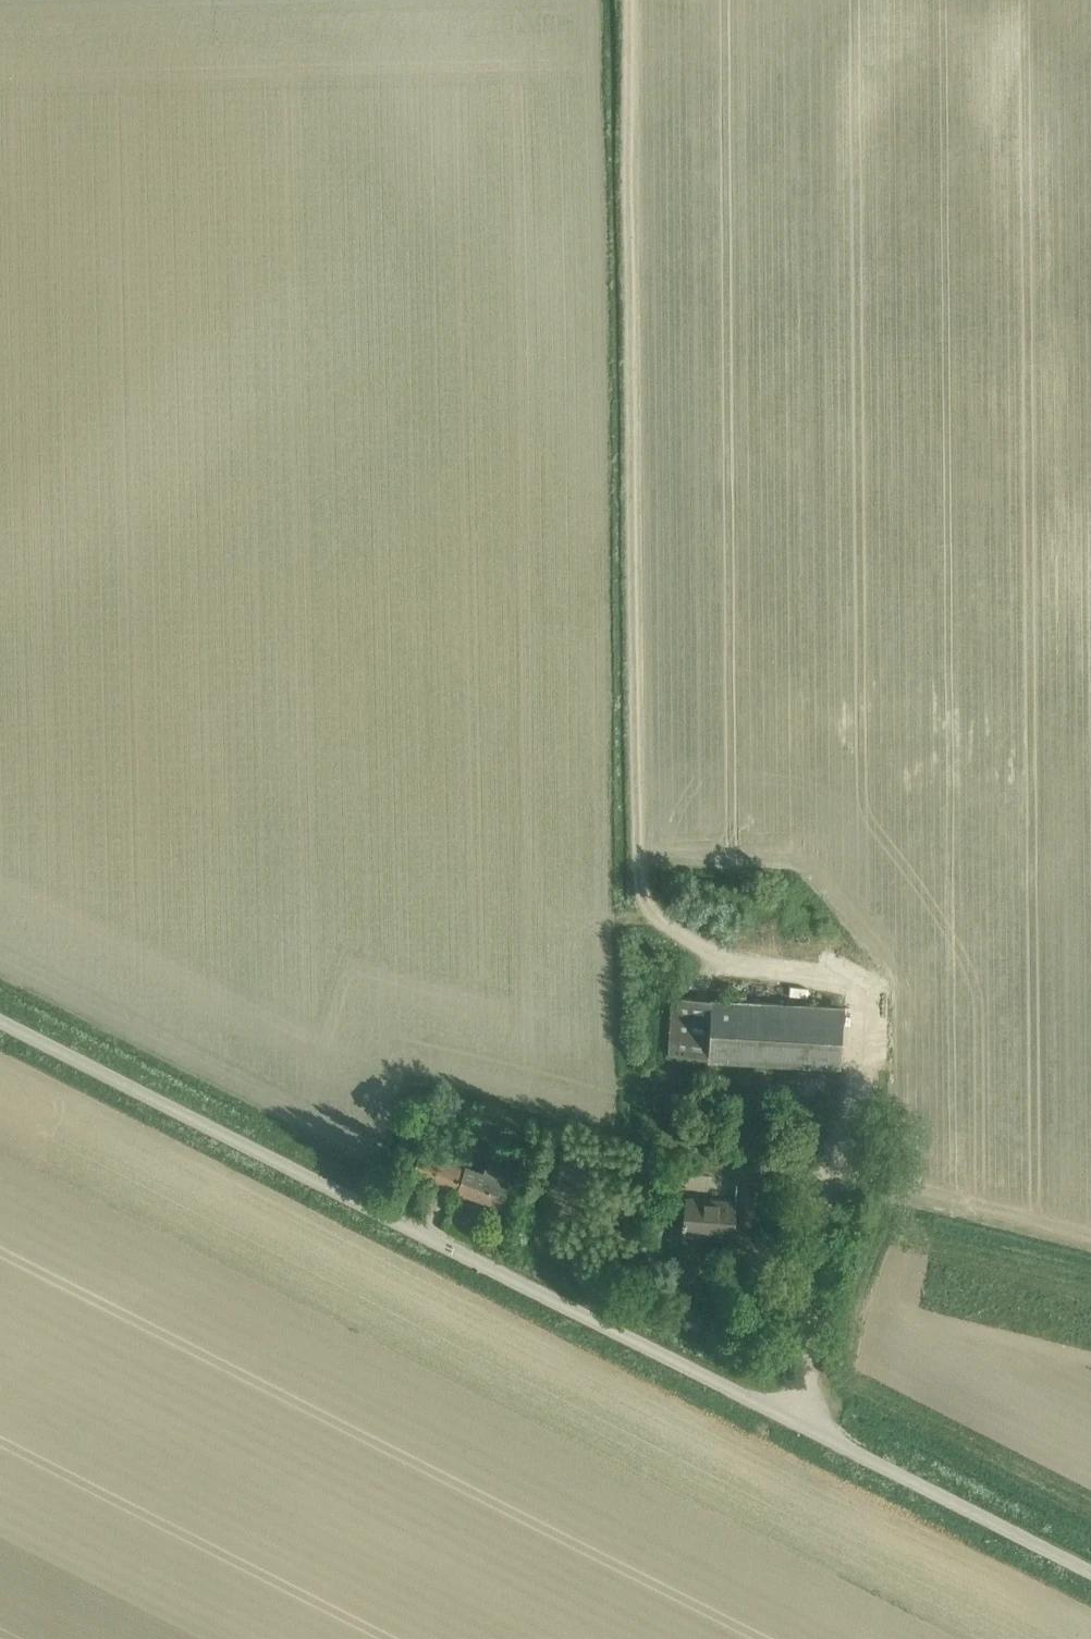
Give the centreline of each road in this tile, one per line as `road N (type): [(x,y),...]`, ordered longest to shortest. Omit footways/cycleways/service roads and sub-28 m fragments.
road 1 (unclassified): [(1090,1573),(0,1022)]

